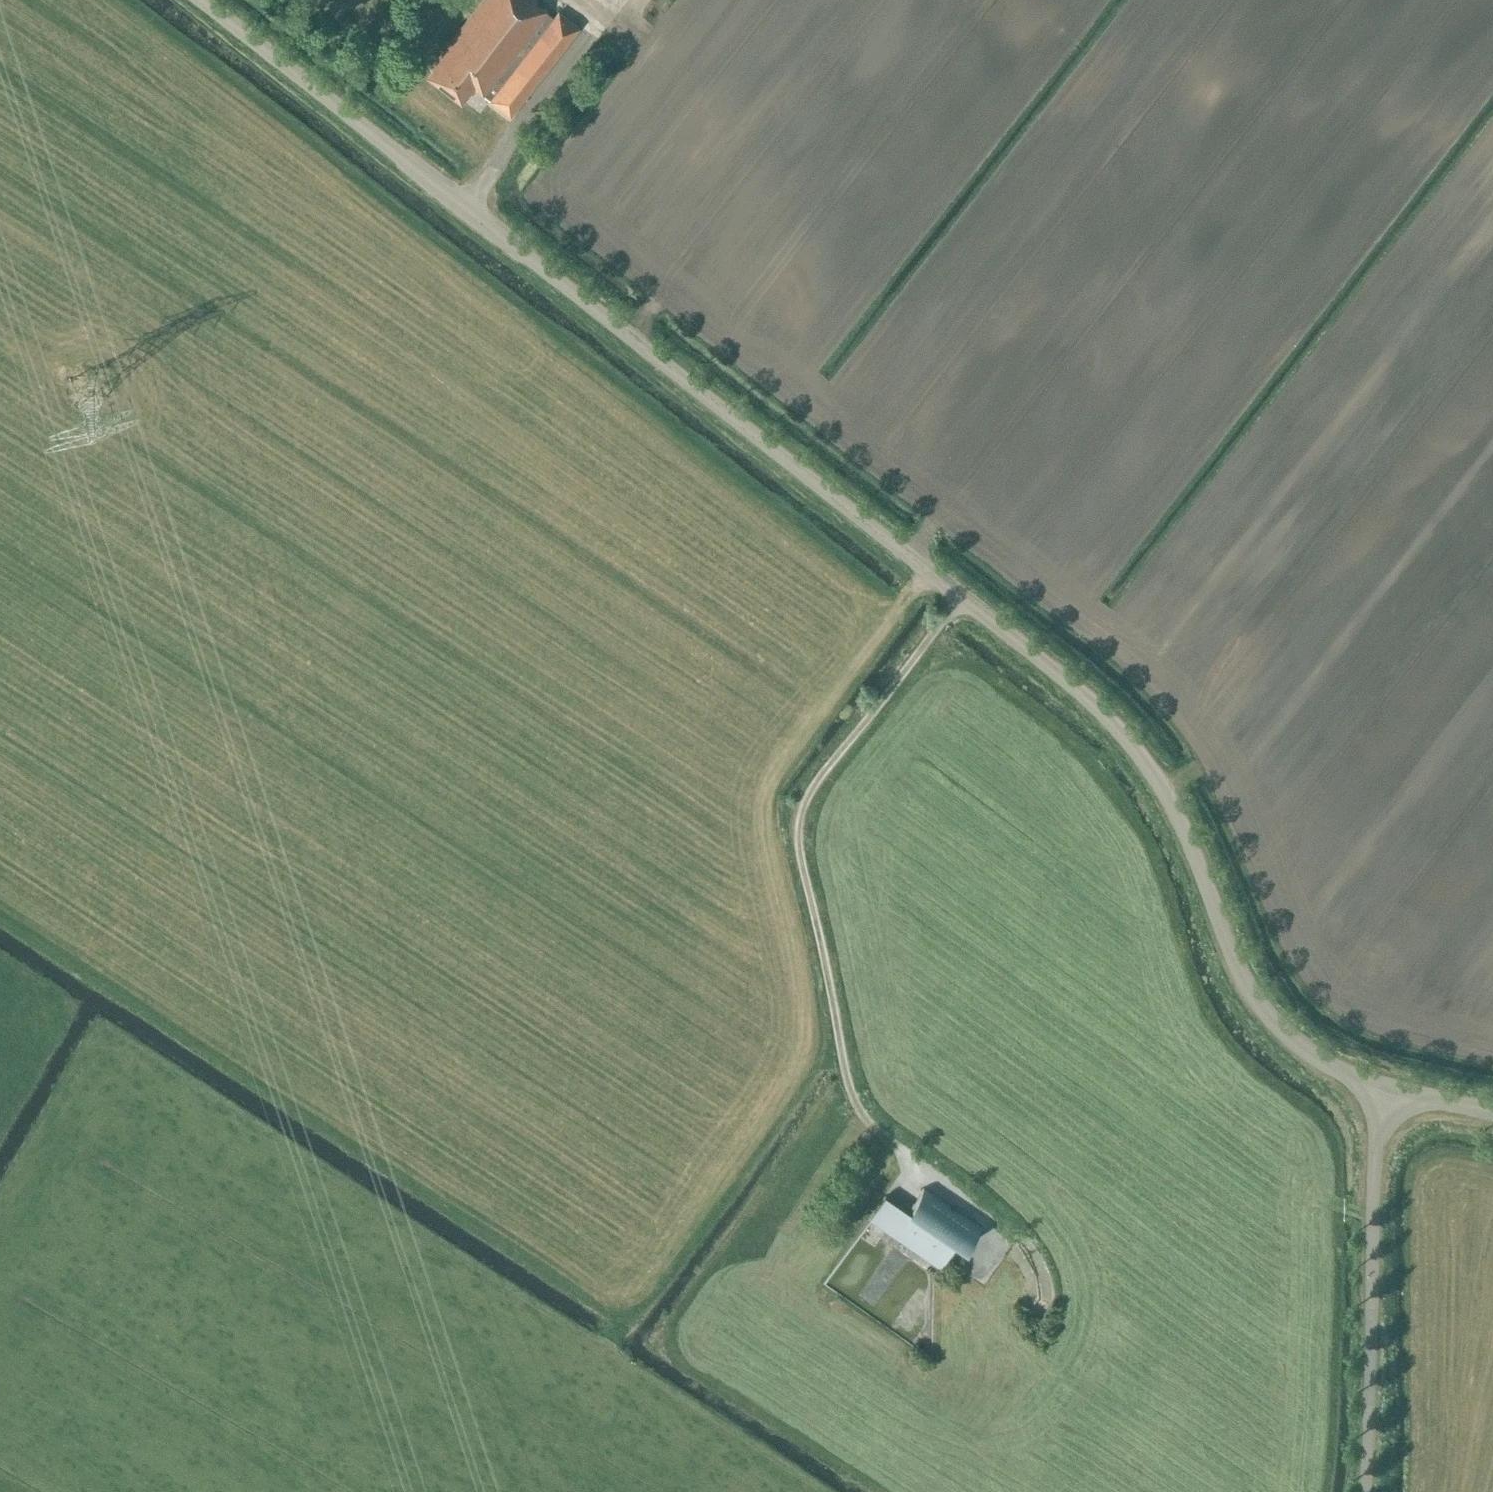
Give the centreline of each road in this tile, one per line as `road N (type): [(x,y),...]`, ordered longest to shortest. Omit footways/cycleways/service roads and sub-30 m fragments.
road 1 (tertiary): [(1388,1098),(1334,1075),(1274,1030),(1234,970),(1208,899),(1127,736),(199,0)]
road 2 (unclassified): [(1367,1491),(1379,1422),(1371,1278),(1388,1098)]

